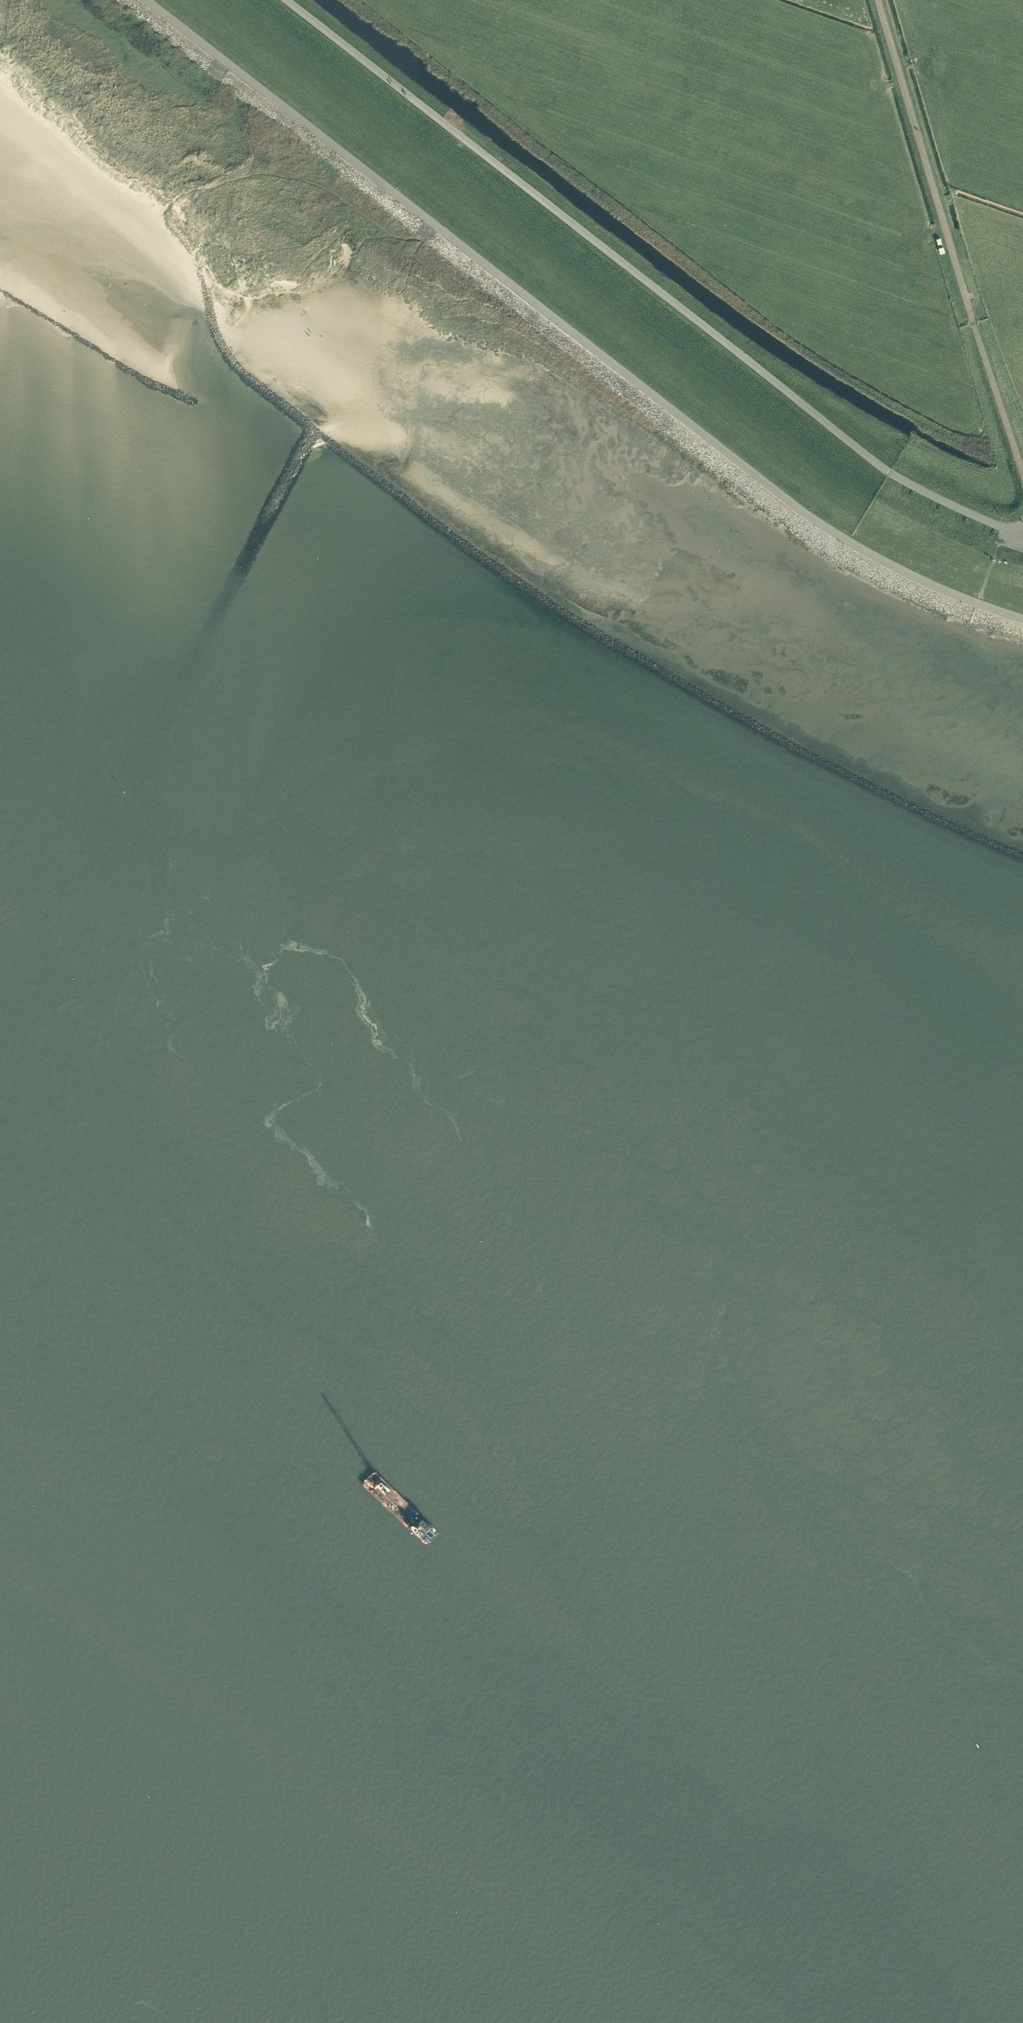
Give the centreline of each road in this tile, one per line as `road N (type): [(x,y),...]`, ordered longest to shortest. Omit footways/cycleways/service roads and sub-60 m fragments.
road 1 (unclassified): [(137,0),(804,519),(912,582),(1022,625)]
road 2 (unclassified): [(1022,535),(886,469),(286,0)]
road 3 (unclassified): [(1022,474),(877,0)]
road 4 (track): [(247,309),(230,280),(225,217),(232,186),(247,175)]

